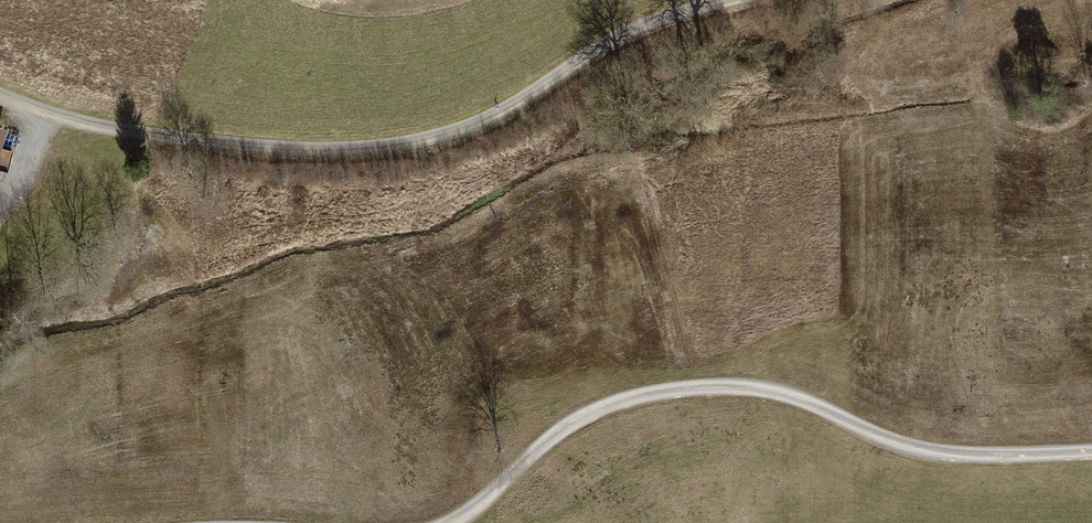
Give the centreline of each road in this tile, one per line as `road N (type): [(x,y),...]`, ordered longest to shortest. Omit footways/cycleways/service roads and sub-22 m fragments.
road 1 (track): [(0,96),(154,137),(271,149),(376,148),(473,124),(618,34),(726,0)]
road 2 (track): [(433,522),(471,508),(580,415),(673,386),(776,391),(920,454),(1091,450)]

